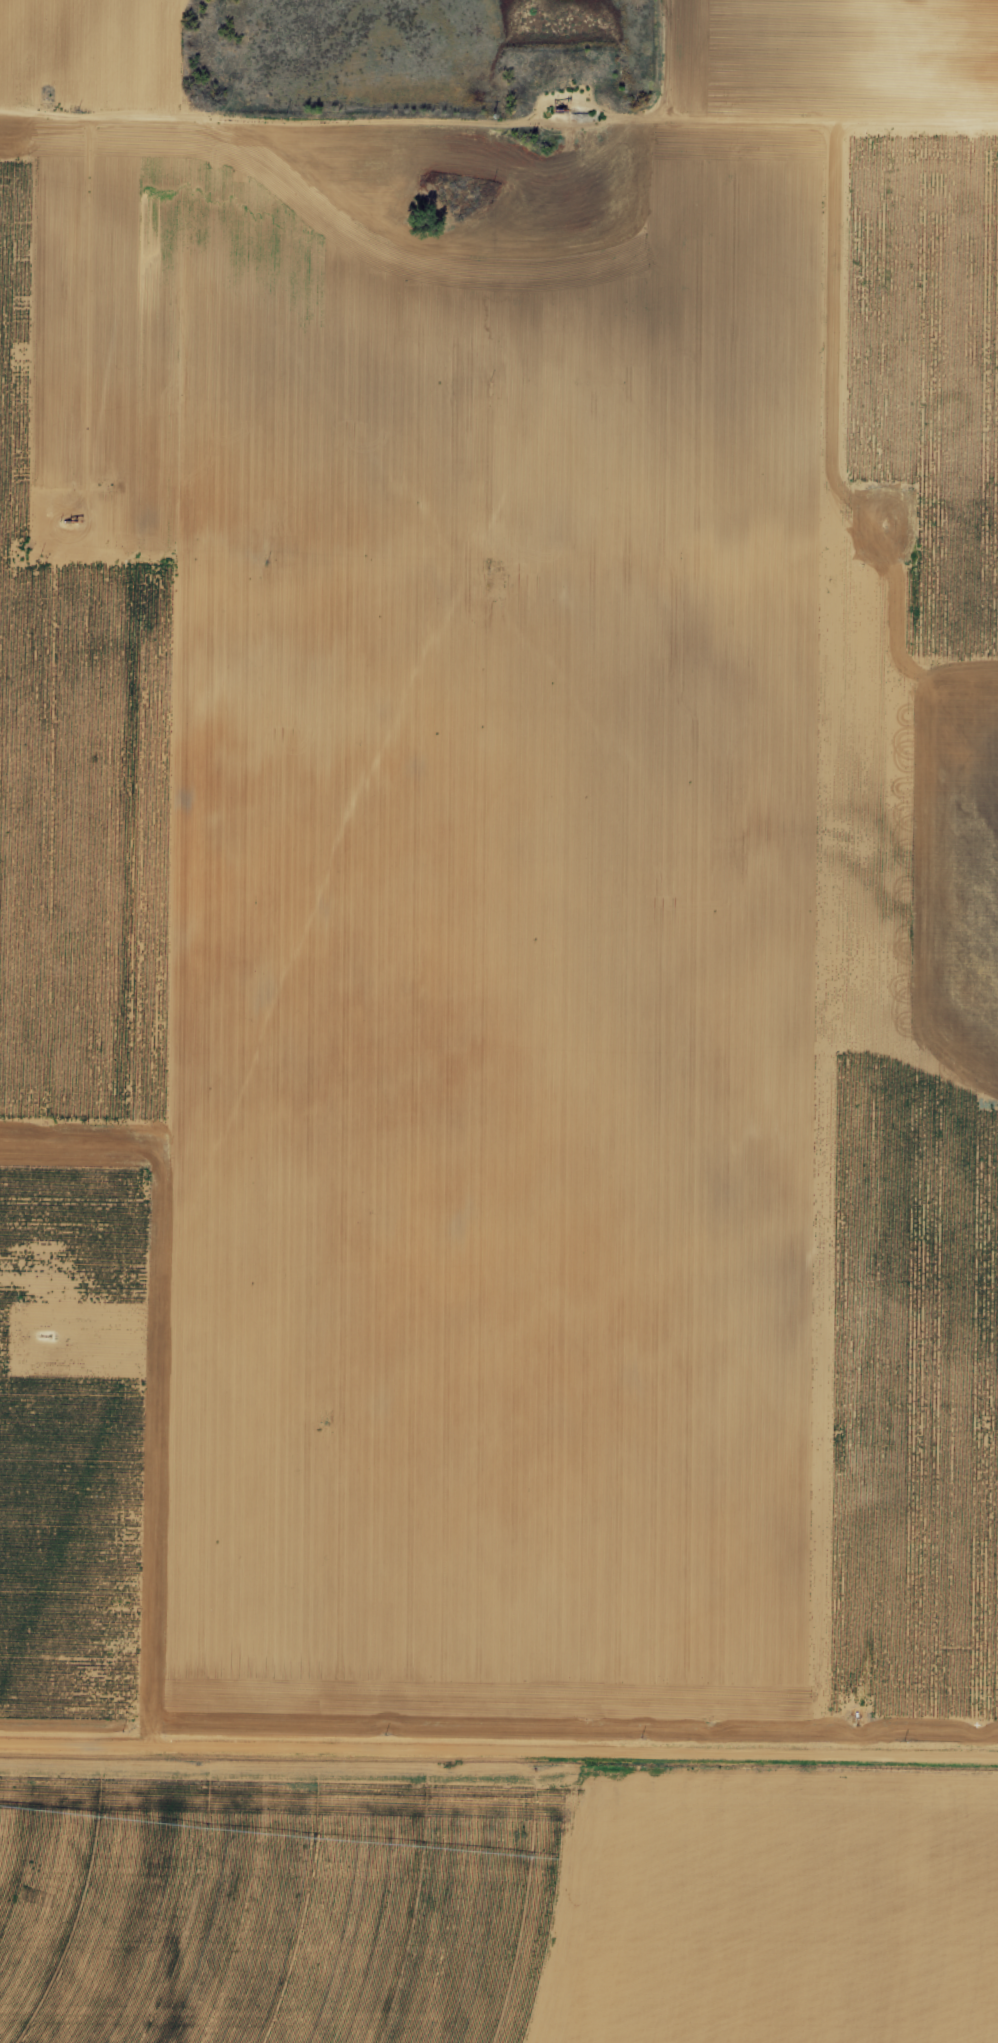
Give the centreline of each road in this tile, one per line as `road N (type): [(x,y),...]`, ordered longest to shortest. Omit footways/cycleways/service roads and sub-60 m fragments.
road 1 (residential): [(997,121),(663,126),(0,110)]
road 2 (track): [(997,1760),(0,1743)]

